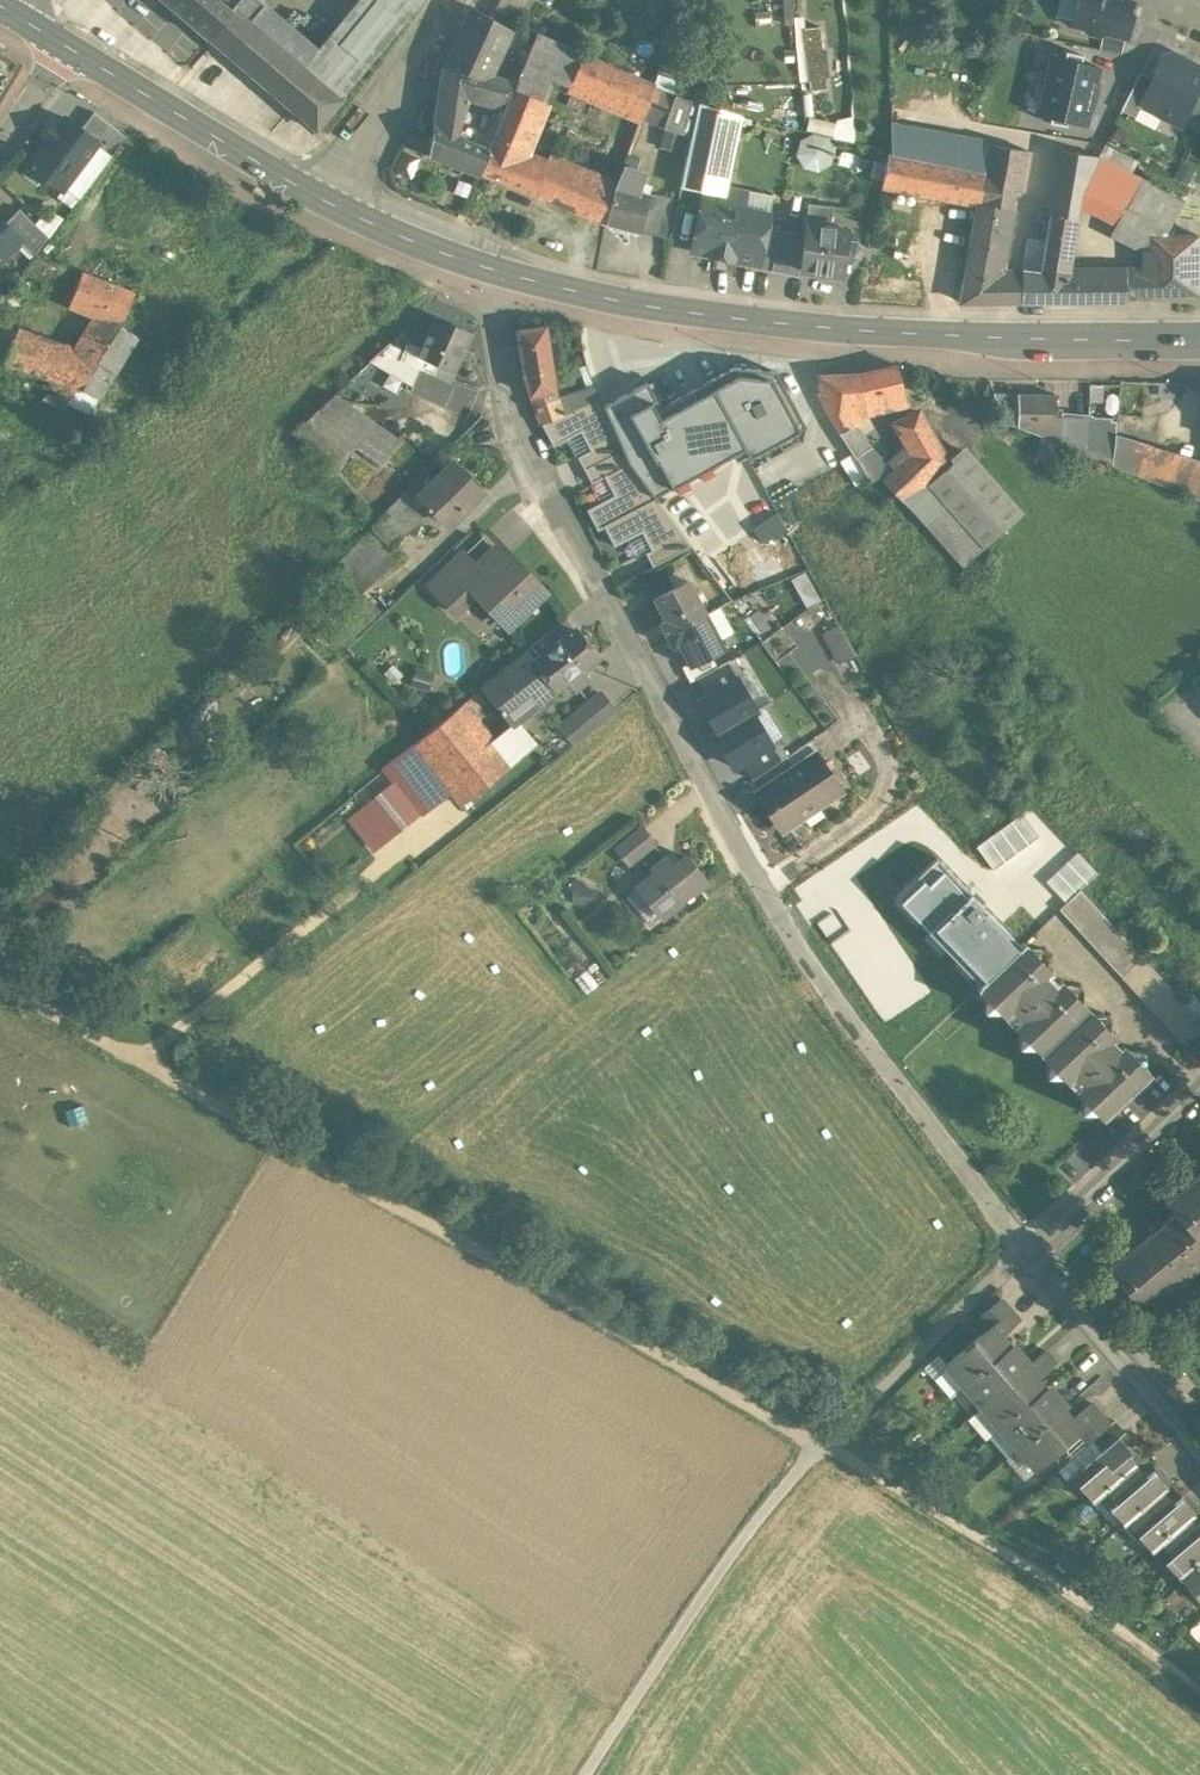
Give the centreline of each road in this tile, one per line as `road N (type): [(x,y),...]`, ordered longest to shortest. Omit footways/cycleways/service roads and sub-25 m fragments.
road 1 (track): [(0,980),(830,1440),(1111,1621),(1199,1693)]
road 2 (residential): [(514,277),(500,341),(511,401),(557,529),(761,893),(1028,1254)]
road 3 (secondary): [(514,277),(788,325),(1199,340)]
road 4 (track): [(1028,1254),(785,1490),(588,1774)]
road 5 (secondary): [(67,47),(323,199)]
road 6 (residential): [(1028,1254),(1199,1456)]
road 7 (residential): [(1199,1089),(1028,1254)]
road 8 (residential): [(323,199),(448,0)]
road 9 (secondary): [(323,199),(405,239),(514,277)]

